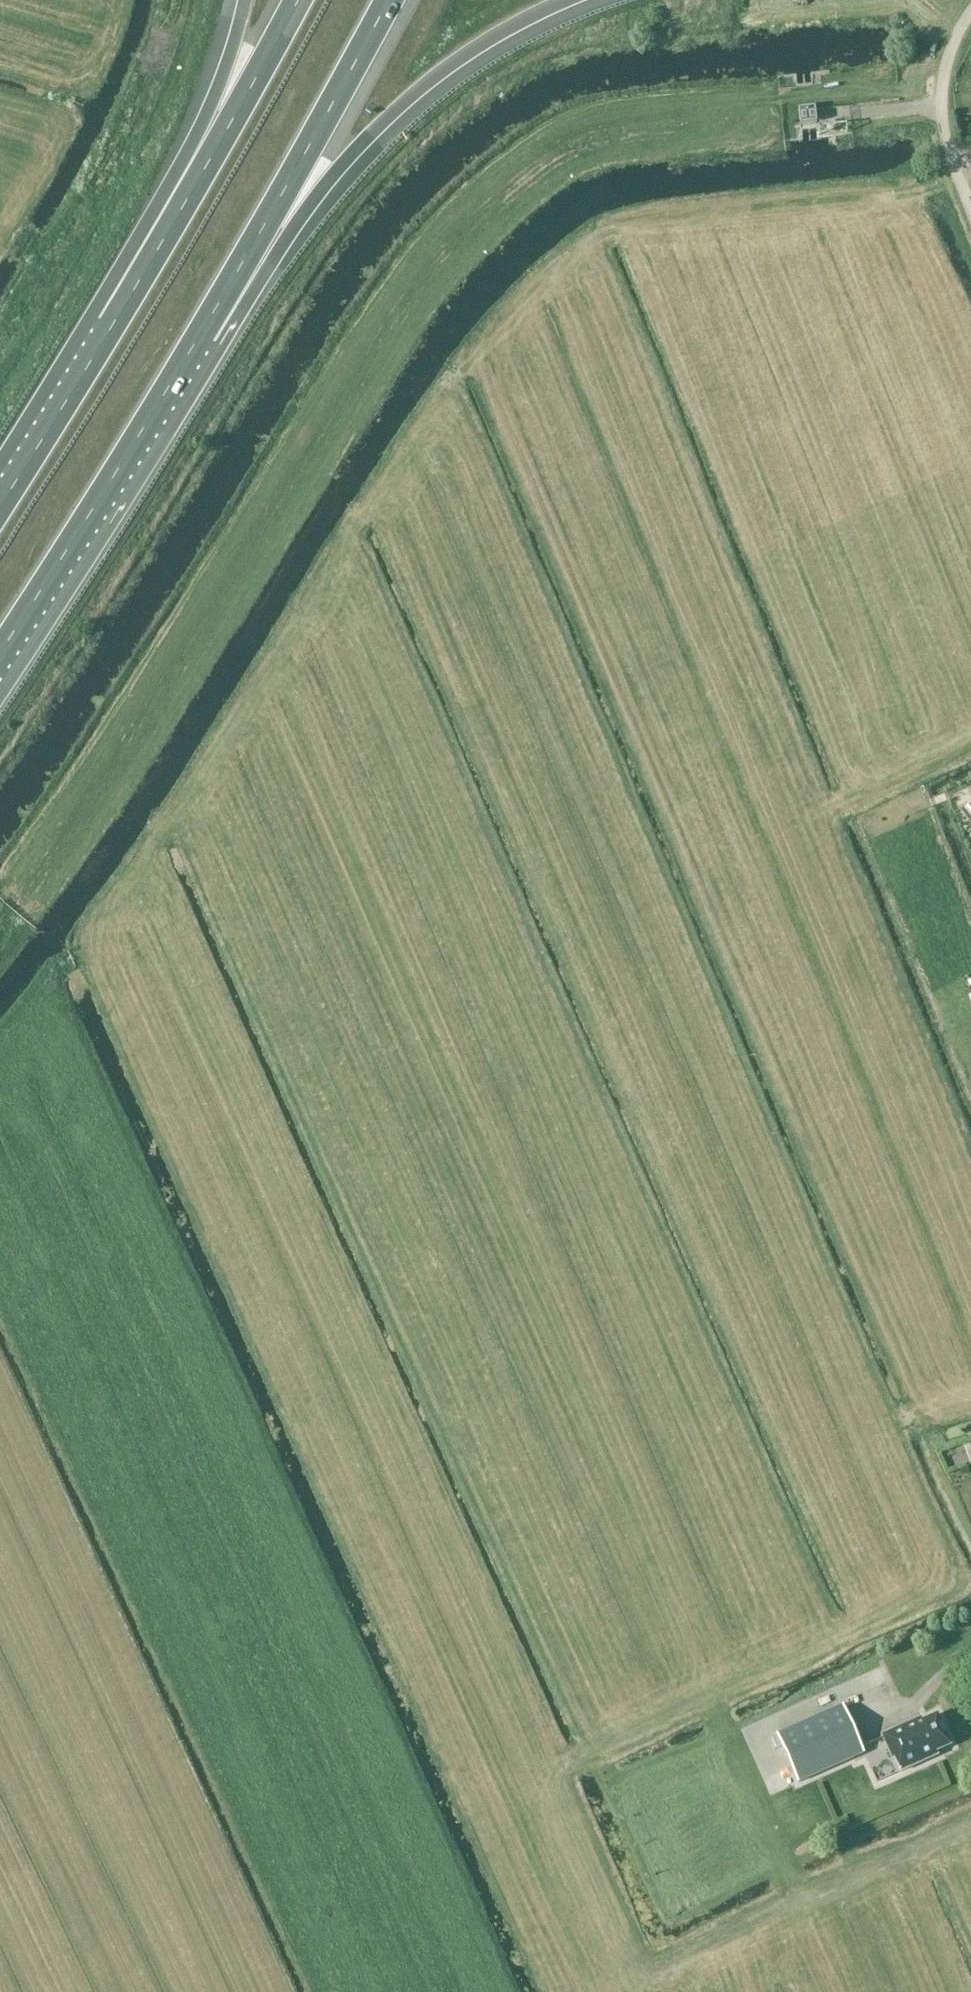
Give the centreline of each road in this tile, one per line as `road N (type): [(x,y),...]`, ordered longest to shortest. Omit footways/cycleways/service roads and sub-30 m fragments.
road 1 (motorway): [(200,335),(388,116),(471,50),(564,0)]
road 2 (motorway): [(200,335),(389,0)]
road 3 (motorway): [(298,0),(113,325)]
road 4 (motorway): [(0,650),(200,335)]
road 5 (motorway): [(245,0),(113,325)]
road 6 (track): [(780,1859),(796,1890),(810,1895),(970,1821)]
road 7 (motorway): [(113,325),(0,506)]

